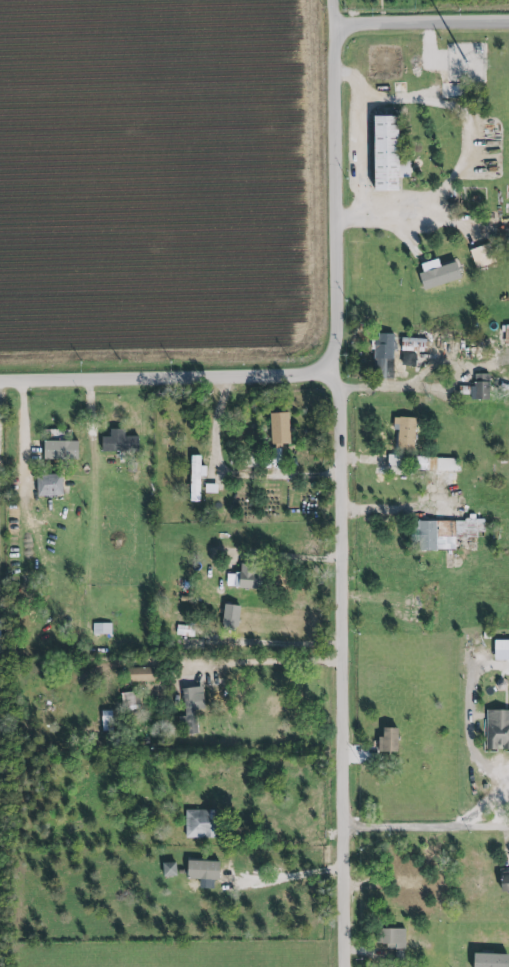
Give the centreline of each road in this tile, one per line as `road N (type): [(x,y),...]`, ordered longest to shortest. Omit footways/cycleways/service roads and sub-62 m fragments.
road 1 (residential): [(337,0),(350,966)]
road 2 (residential): [(0,378),(343,369)]
road 3 (residential): [(338,24),(508,23)]

